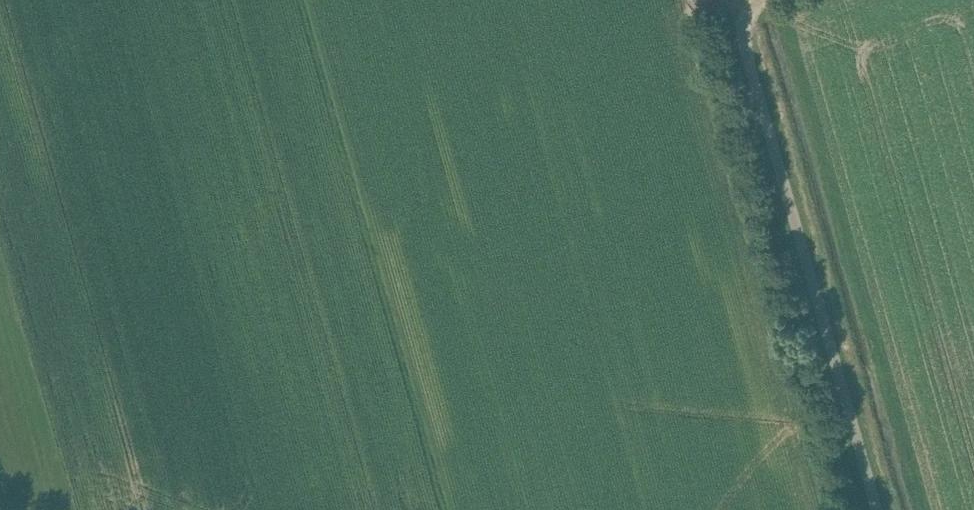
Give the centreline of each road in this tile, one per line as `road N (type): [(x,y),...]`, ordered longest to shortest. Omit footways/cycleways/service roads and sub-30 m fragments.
road 1 (unclassified): [(875,509),(729,14),(766,0)]

